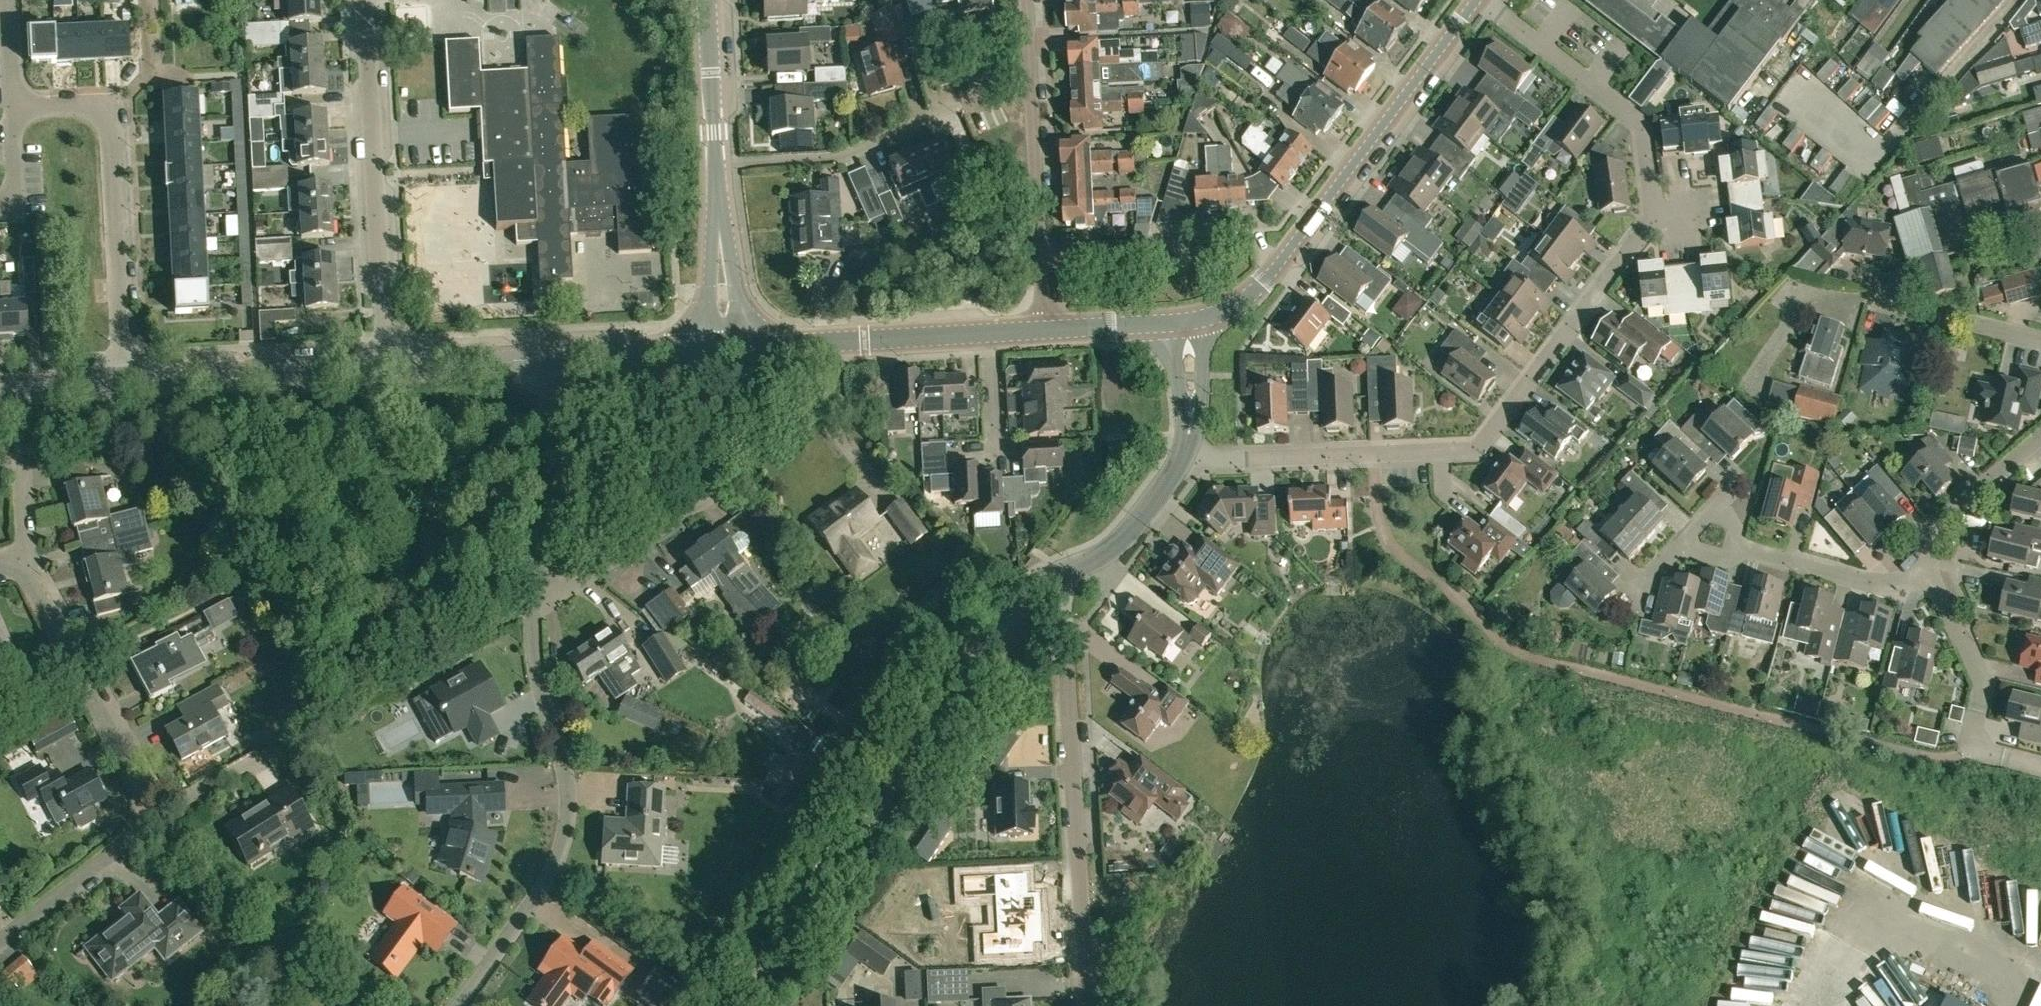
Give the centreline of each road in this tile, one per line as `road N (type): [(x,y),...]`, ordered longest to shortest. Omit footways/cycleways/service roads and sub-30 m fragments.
road 1 (residential): [(1184,454),(1204,462),(1477,453),(1655,213),(1649,136),(1636,115),(1489,0)]
road 2 (tertiary): [(736,1005),(1016,610),(1058,577)]
road 3 (tertiary): [(1186,325),(1216,318),(1259,288),(1478,0)]
road 4 (residential): [(461,1005),(536,903),(566,827),(532,604)]
road 5 (residential): [(1084,1005),(1058,577)]
road 6 (residential): [(386,369),(365,0)]
road 7 (residential): [(125,383),(109,119),(85,106),(14,108)]
road 8 (residential): [(716,166),(846,154),(1031,70)]
road 9 (residential): [(144,806),(25,560)]
road 10 (residential): [(2040,770),(1975,747),(1983,675),(1920,568)]
road 11 (residential): [(125,383),(386,369)]
road 12 (residential): [(1920,568),(1880,586),(1756,552),(1726,559),(1679,546)]
road 13 (residential): [(532,604),(550,481),(550,359)]
road 14 (residential): [(532,604),(571,589),(719,492)]
road 15 (residential): [(0,940),(124,843),(144,806)]
road 16 (residential): [(1040,256),(1031,70)]
road 17 (residential): [(727,350),(716,166)]
road 18 (residential): [(2040,438),(1951,511),(1920,568)]
road 19 (tertiary): [(1058,577),(1127,533),(1184,454)]
road 20 (residential): [(550,359),(727,350)]
road 21 (residential): [(2040,339),(1870,302)]
road 22 (residential): [(886,495),(832,424),(830,344)]
road 23 (residential): [(716,166),(707,0)]
road 24 (residential): [(386,369),(550,359)]
road 25 (residential): [(830,344),(994,335)]
road 26 (residential): [(955,455),(1000,450),(994,335)]
road 27 (residential): [(144,806),(175,803),(274,747)]
road 28 (residential): [(1040,256),(1183,250)]
road 29 (residential): [(1044,333),(1186,325)]
road 30 (tertiary): [(1184,454),(1186,325)]
road 31 (residential): [(0,390),(125,383)]

